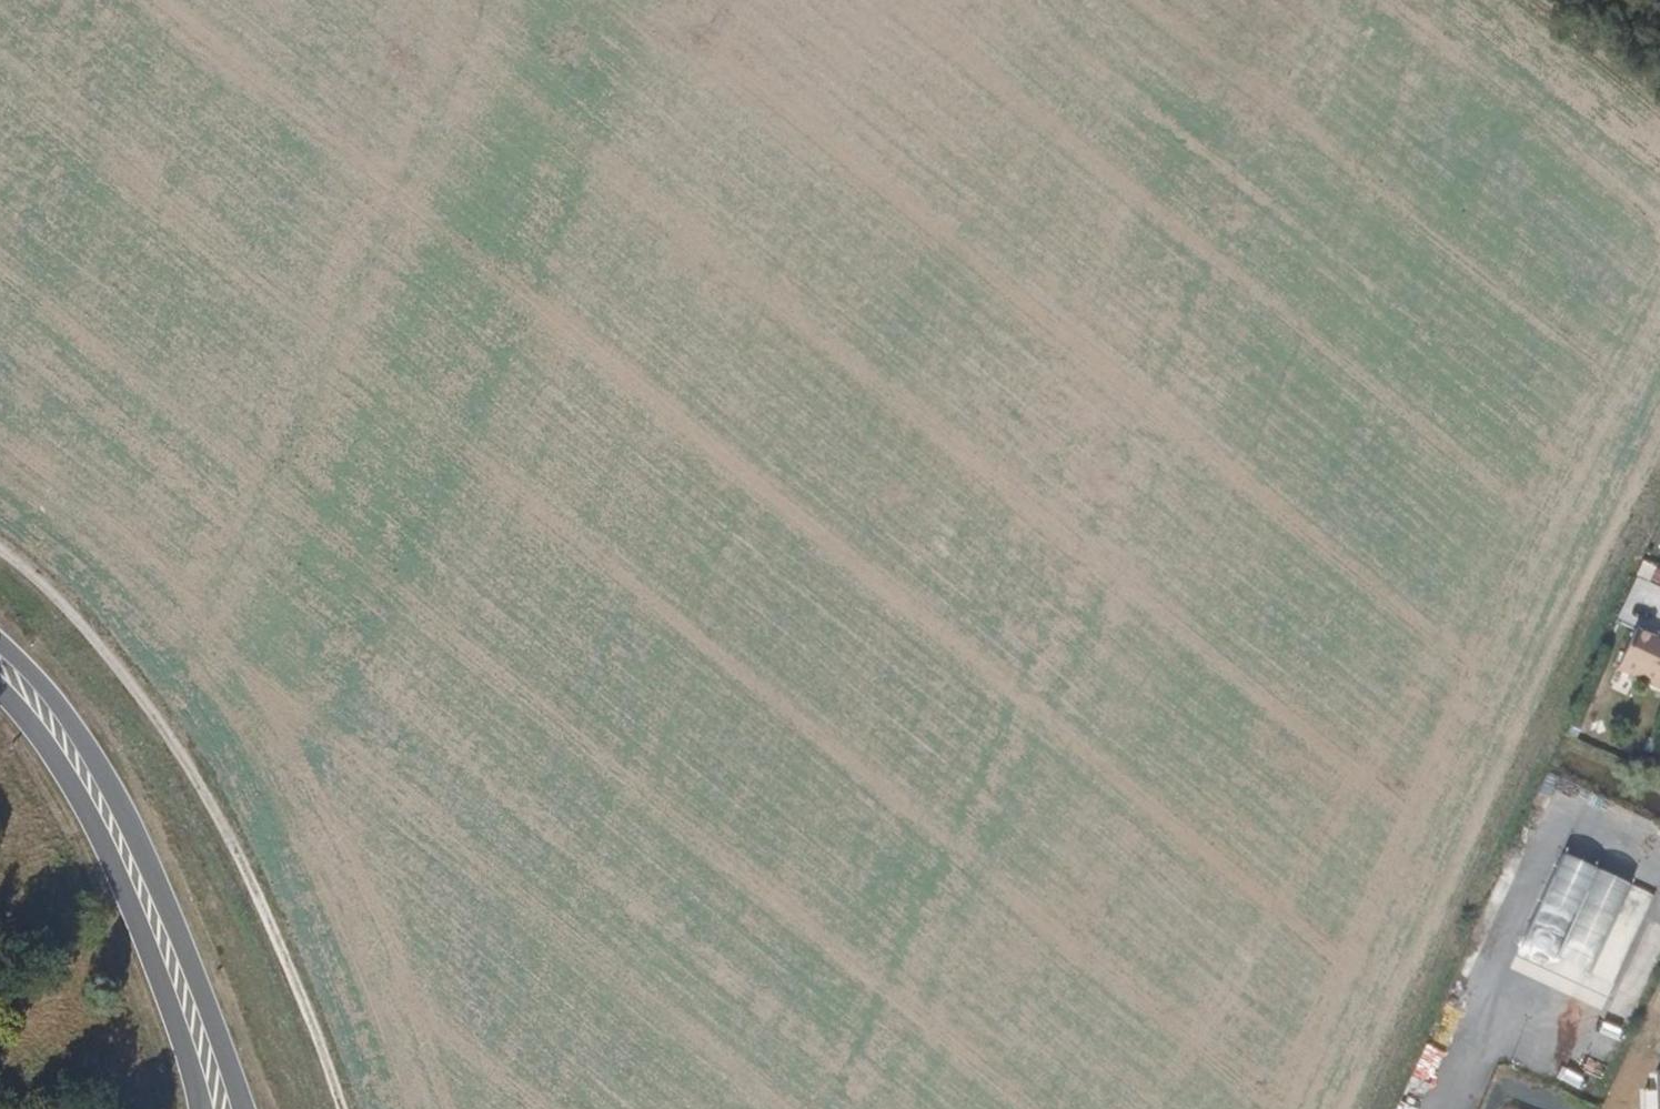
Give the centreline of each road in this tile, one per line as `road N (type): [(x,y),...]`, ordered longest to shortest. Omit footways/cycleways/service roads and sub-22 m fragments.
road 1 (track): [(332,1108),(290,991),(201,796),(118,670),(0,548)]
road 2 (primary): [(248,1108),(147,851),(64,714),(0,643)]
road 3 (secondary): [(0,684),(48,740),(97,825),(163,980),(203,1108)]
road 4 (track): [(1659,96),(1544,0)]

